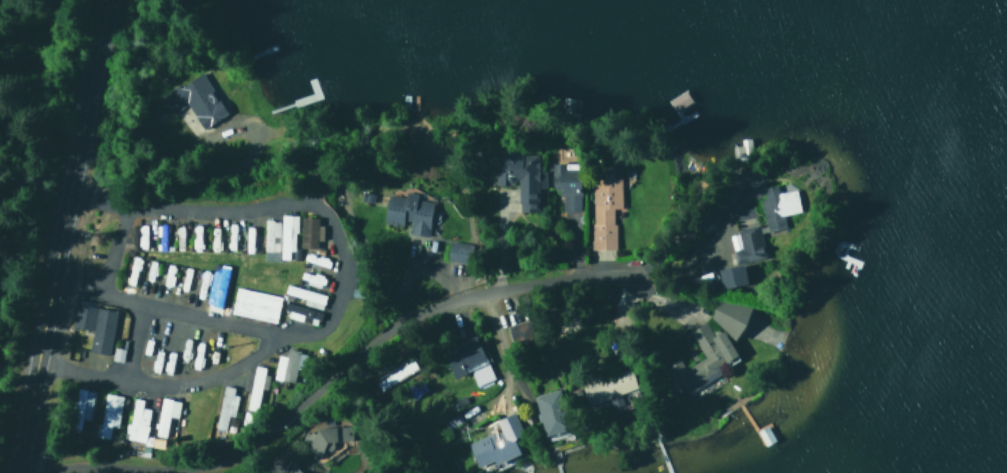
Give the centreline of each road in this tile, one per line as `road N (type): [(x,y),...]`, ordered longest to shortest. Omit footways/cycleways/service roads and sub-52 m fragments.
road 1 (residential): [(26,461),(208,470),(308,407),(393,329),(513,283),(636,279),(690,321)]
road 2 (trunk): [(23,472),(106,0)]

